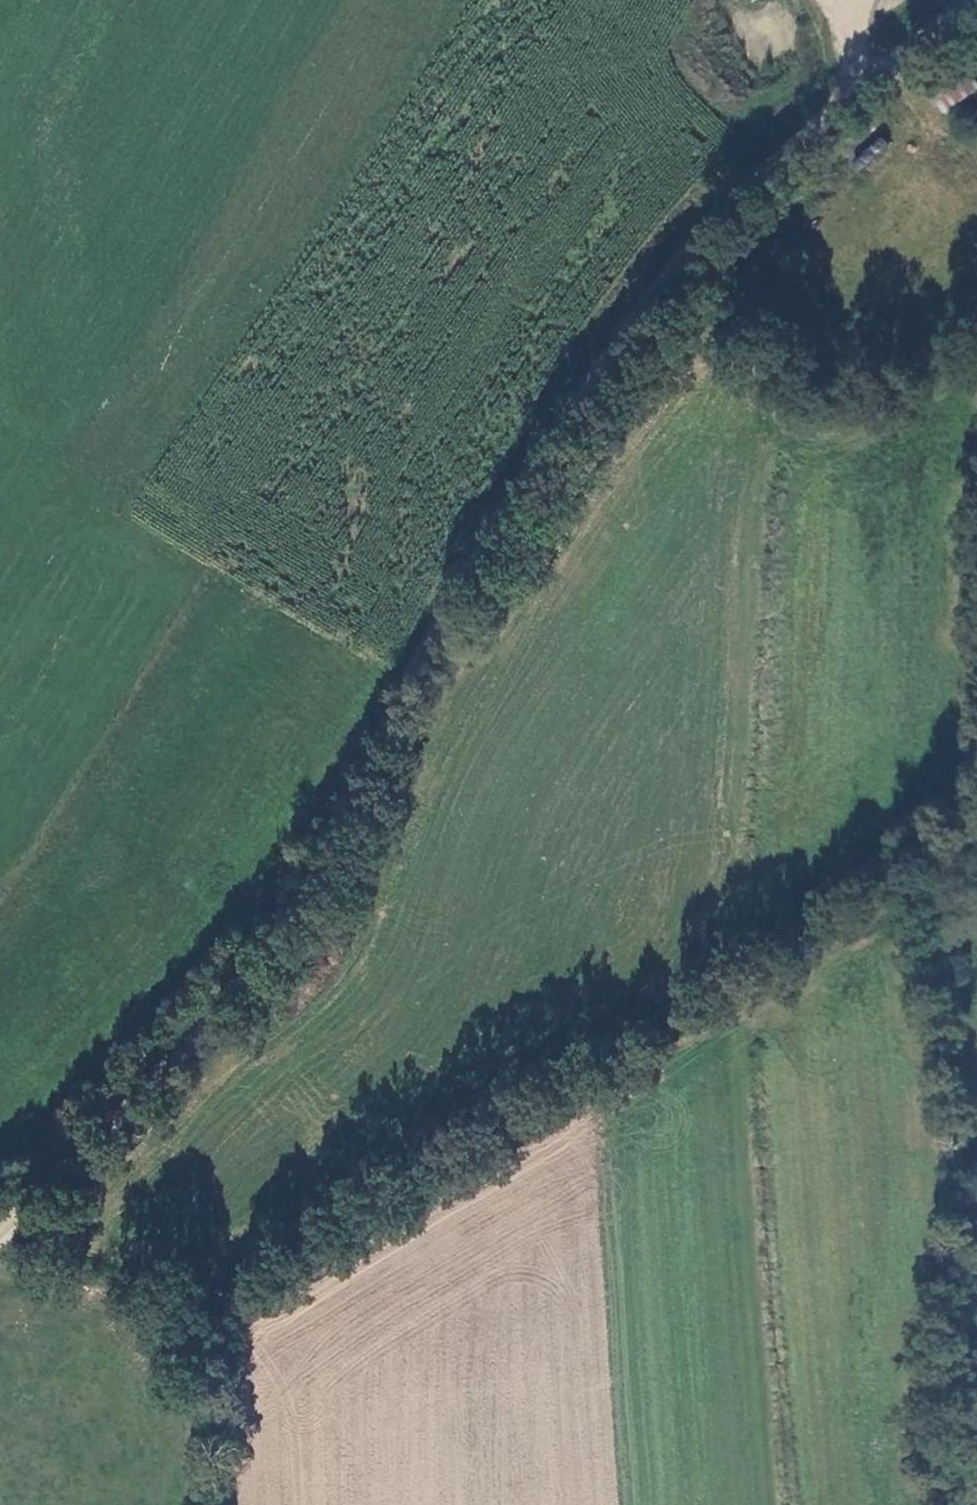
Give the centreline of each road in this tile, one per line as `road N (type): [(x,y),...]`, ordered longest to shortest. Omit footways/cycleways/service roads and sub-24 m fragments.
road 1 (track): [(976,12),(870,85),(271,949),(0,1245)]

